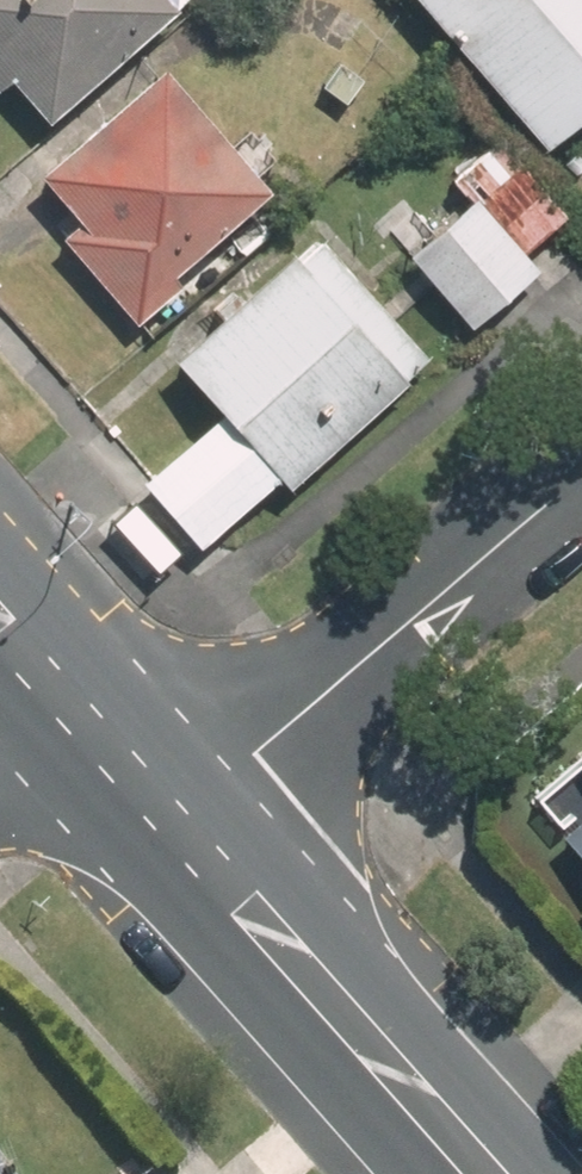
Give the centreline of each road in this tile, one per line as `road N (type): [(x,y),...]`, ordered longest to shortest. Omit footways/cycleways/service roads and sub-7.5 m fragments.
road 1 (residential): [(132,775),(242,749),(300,721),(581,479)]
road 2 (secondary): [(481,1173),(132,775)]
road 3 (secondary): [(132,775),(0,628)]
road 4 (residential): [(0,793),(132,775)]

